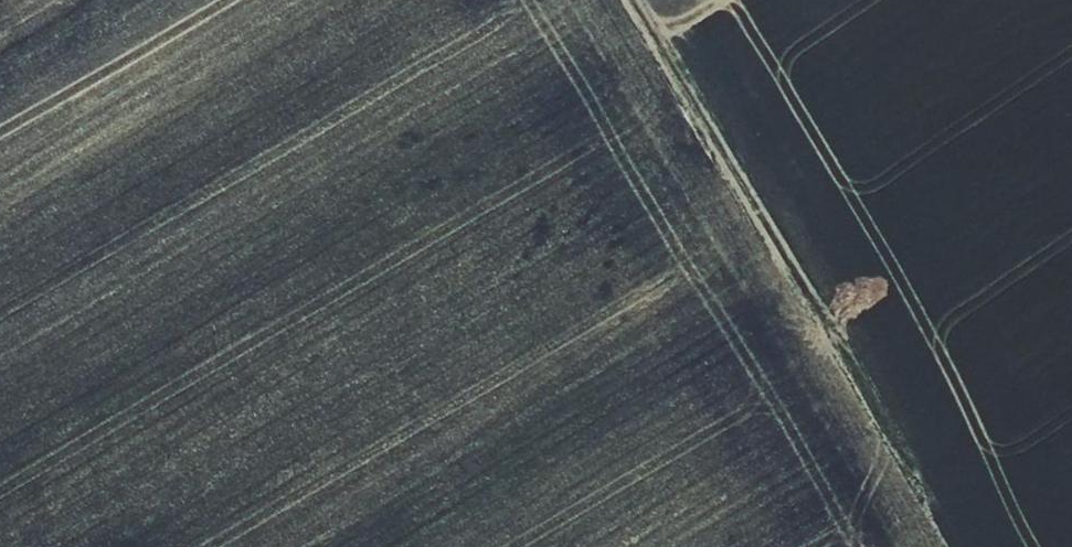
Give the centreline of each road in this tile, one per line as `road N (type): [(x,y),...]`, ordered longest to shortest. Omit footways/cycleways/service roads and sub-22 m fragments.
road 1 (track): [(634,0),(967,546)]

